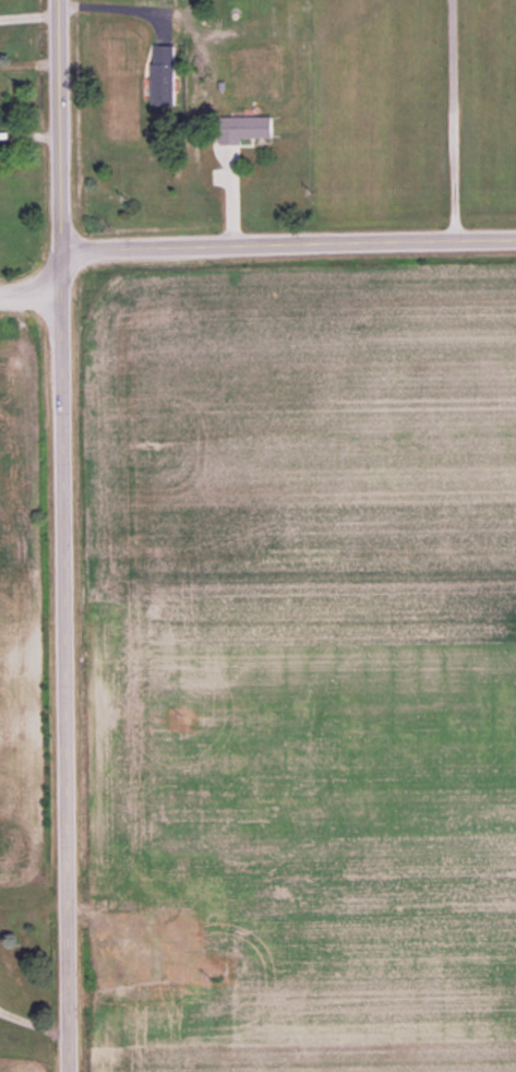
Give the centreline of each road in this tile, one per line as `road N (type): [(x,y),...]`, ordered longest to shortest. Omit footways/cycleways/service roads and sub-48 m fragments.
road 1 (tertiary): [(70,1071),(59,0)]
road 2 (residential): [(60,273),(98,249),(515,240)]
road 3 (residential): [(453,241),(461,0)]

